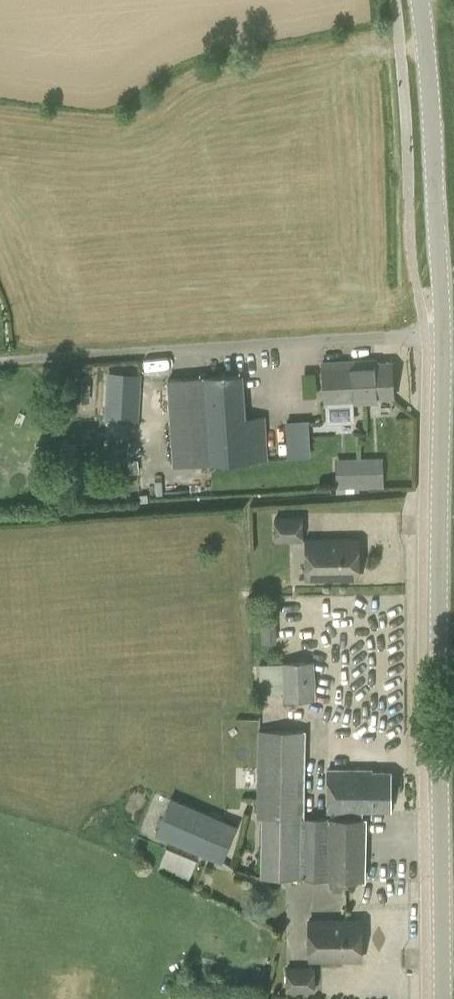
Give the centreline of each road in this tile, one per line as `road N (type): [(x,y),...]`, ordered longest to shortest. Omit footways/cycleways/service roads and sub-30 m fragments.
road 1 (tertiary): [(444,998),(442,341),(421,0)]

